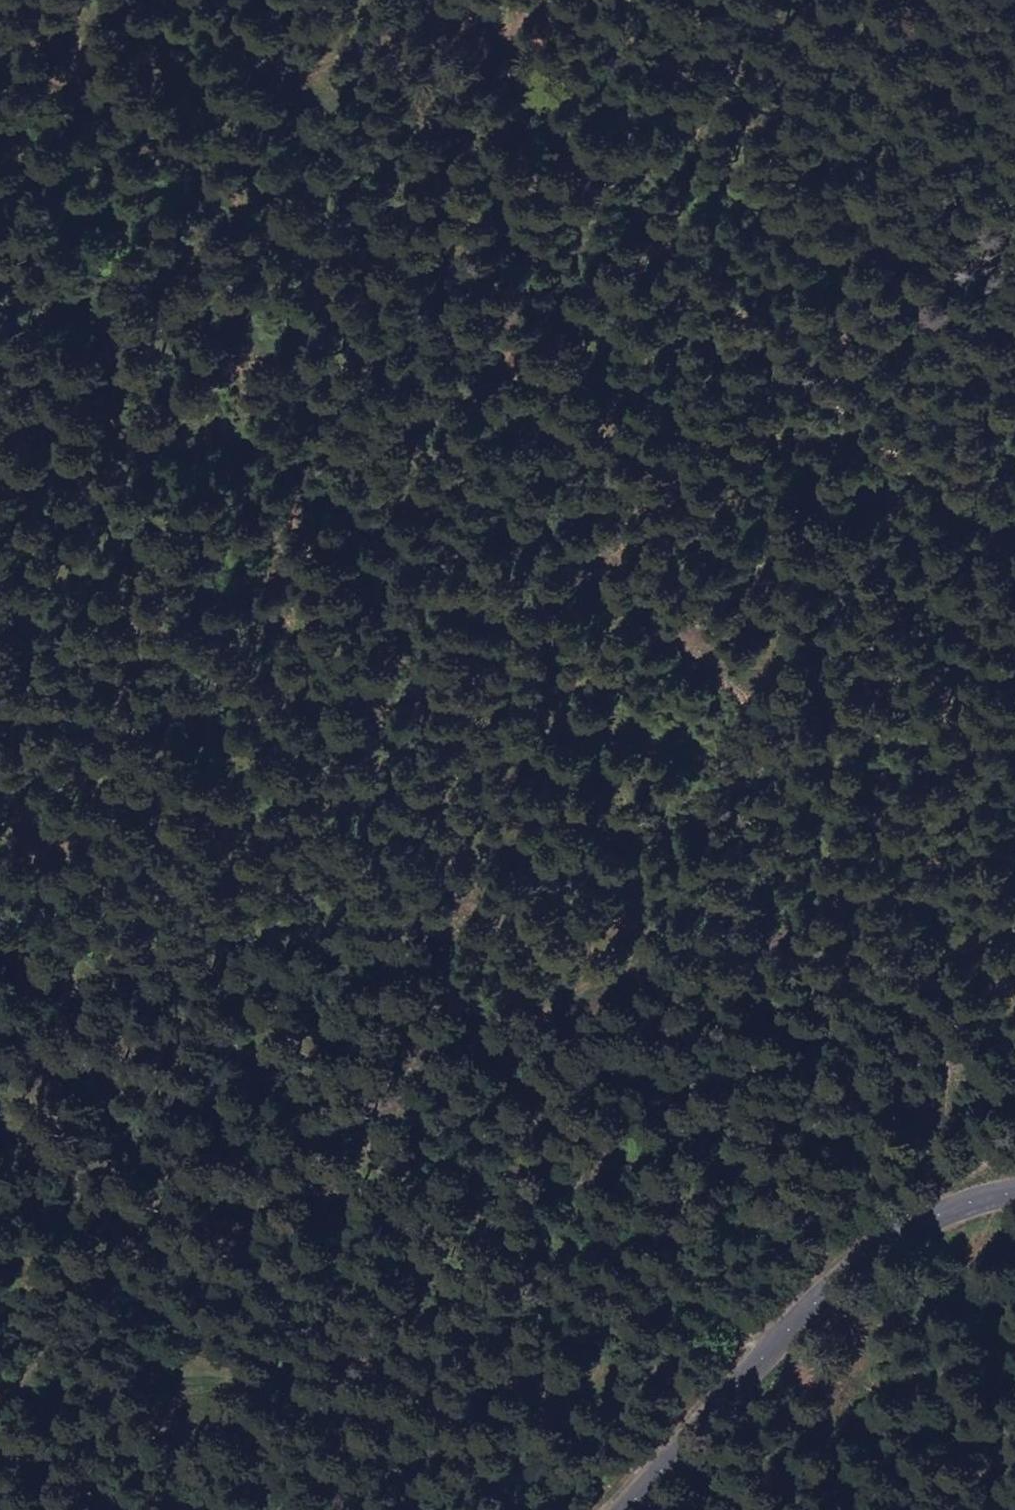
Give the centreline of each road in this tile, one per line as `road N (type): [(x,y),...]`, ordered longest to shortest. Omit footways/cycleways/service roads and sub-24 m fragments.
road 1 (track): [(1014,550),(797,391),(461,0)]
road 2 (tertiary): [(622,1509),(841,1275),(991,1192),(1014,1193)]

